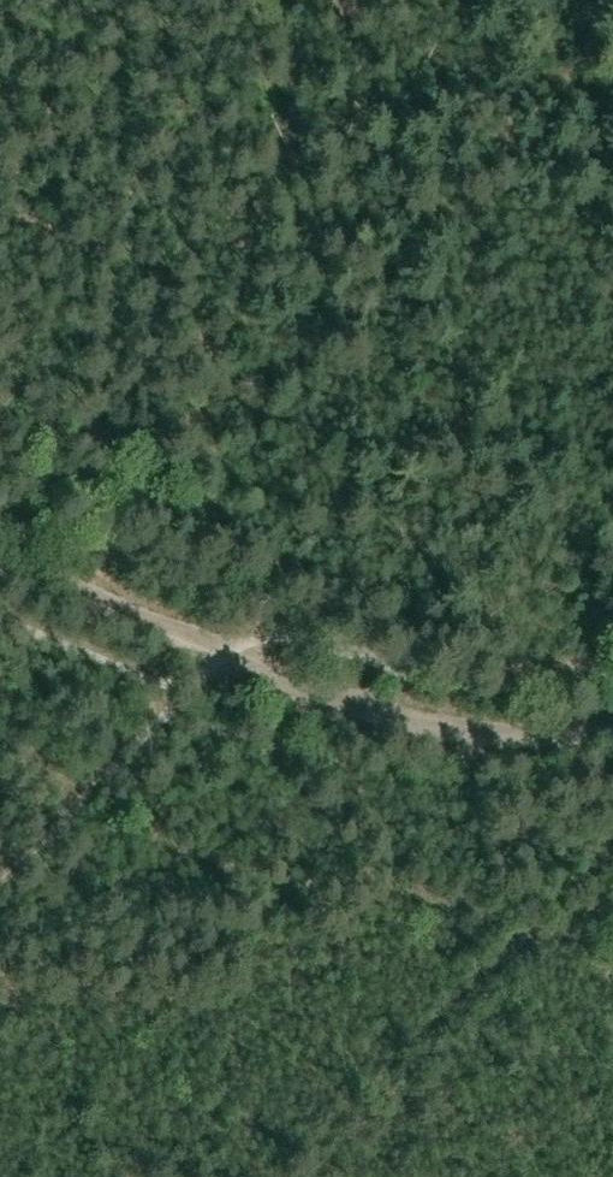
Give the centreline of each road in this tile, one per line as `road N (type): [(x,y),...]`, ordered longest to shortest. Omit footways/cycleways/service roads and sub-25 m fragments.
road 1 (track): [(612,723),(543,740),(416,732),(0,569)]

